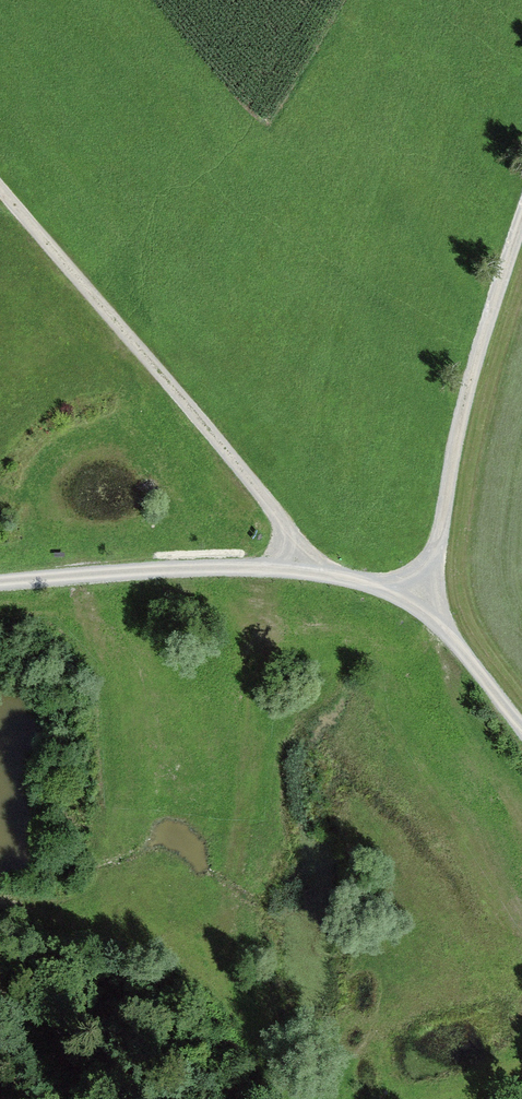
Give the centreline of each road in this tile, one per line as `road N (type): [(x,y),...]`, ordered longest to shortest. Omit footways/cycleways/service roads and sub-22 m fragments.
road 1 (track): [(289,570),(288,531),(0,189)]
road 2 (track): [(420,595),(255,569),(0,584)]
road 3 (track): [(521,221),(489,315),(420,595)]
road 4 (track): [(521,728),(420,595)]

